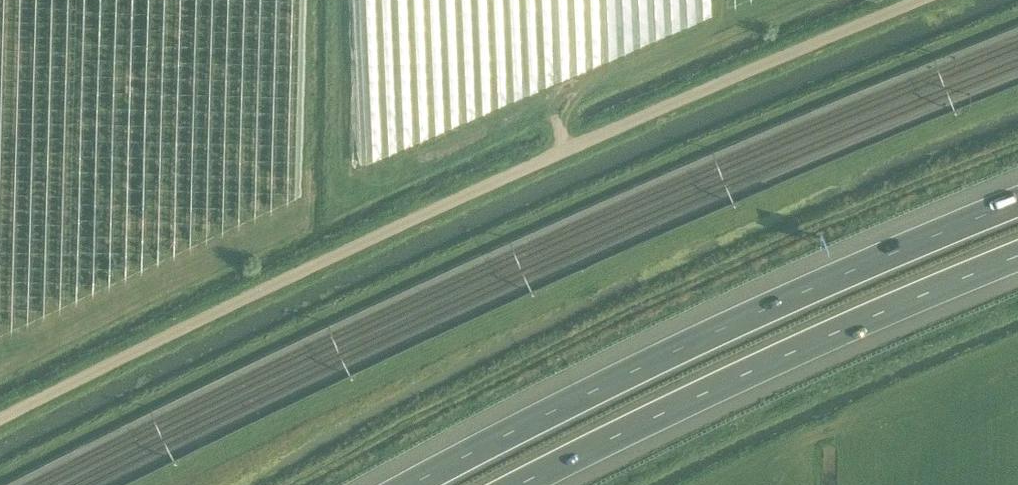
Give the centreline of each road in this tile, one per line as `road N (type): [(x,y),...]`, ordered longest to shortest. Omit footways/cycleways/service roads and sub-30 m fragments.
road 1 (unclassified): [(918,0),(404,221),(0,418)]
road 2 (motorway): [(1017,200),(607,383),(409,484)]
road 3 (motorway): [(517,484),(795,350),(1017,256)]

